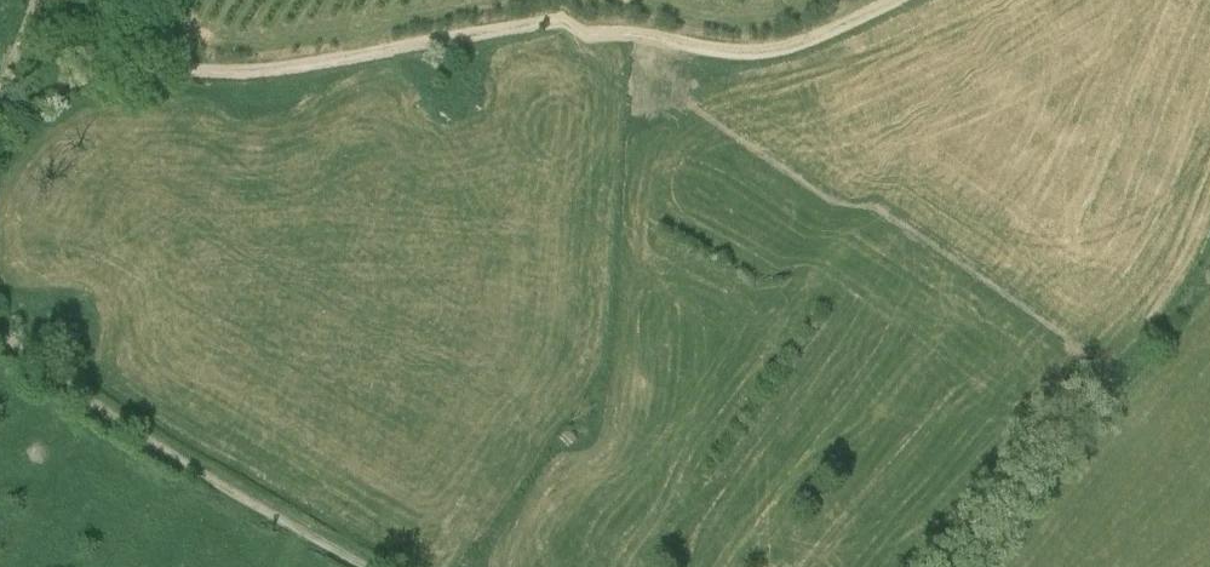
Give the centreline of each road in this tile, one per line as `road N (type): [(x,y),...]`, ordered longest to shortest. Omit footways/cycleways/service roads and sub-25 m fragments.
road 1 (track): [(0,109),(101,58),(302,57),(591,7),(734,28),(780,26),(845,0)]
road 2 (track): [(0,334),(153,448),(356,566)]

